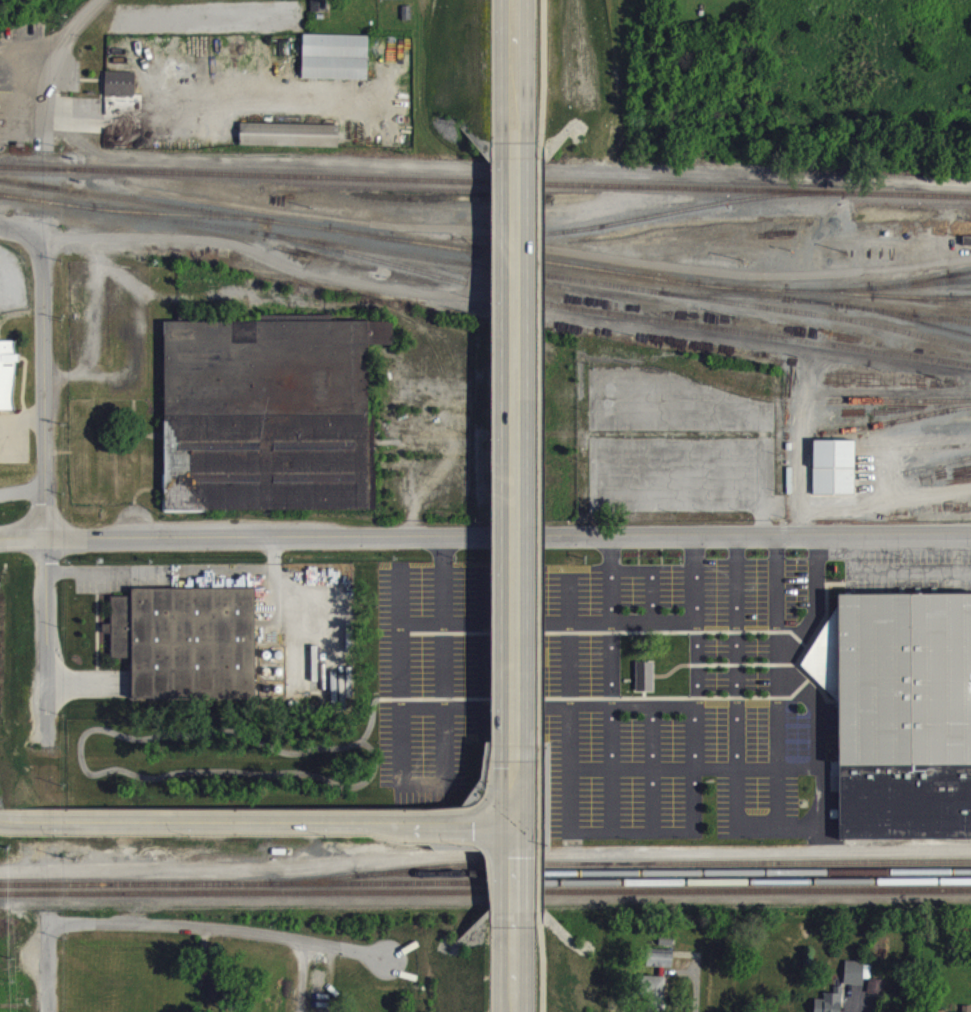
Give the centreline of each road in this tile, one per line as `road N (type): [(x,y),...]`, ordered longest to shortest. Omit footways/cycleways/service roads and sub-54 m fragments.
road 1 (tertiary): [(47,536),(970,534)]
road 2 (primary): [(514,742),(515,142)]
road 3 (tertiary): [(514,826),(0,821)]
road 4 (residential): [(49,923),(221,925),(390,960)]
road 5 (residential): [(34,239),(47,536)]
road 6 (residential): [(110,0),(54,75),(47,154)]
road 7 (primary): [(515,142),(514,0)]

